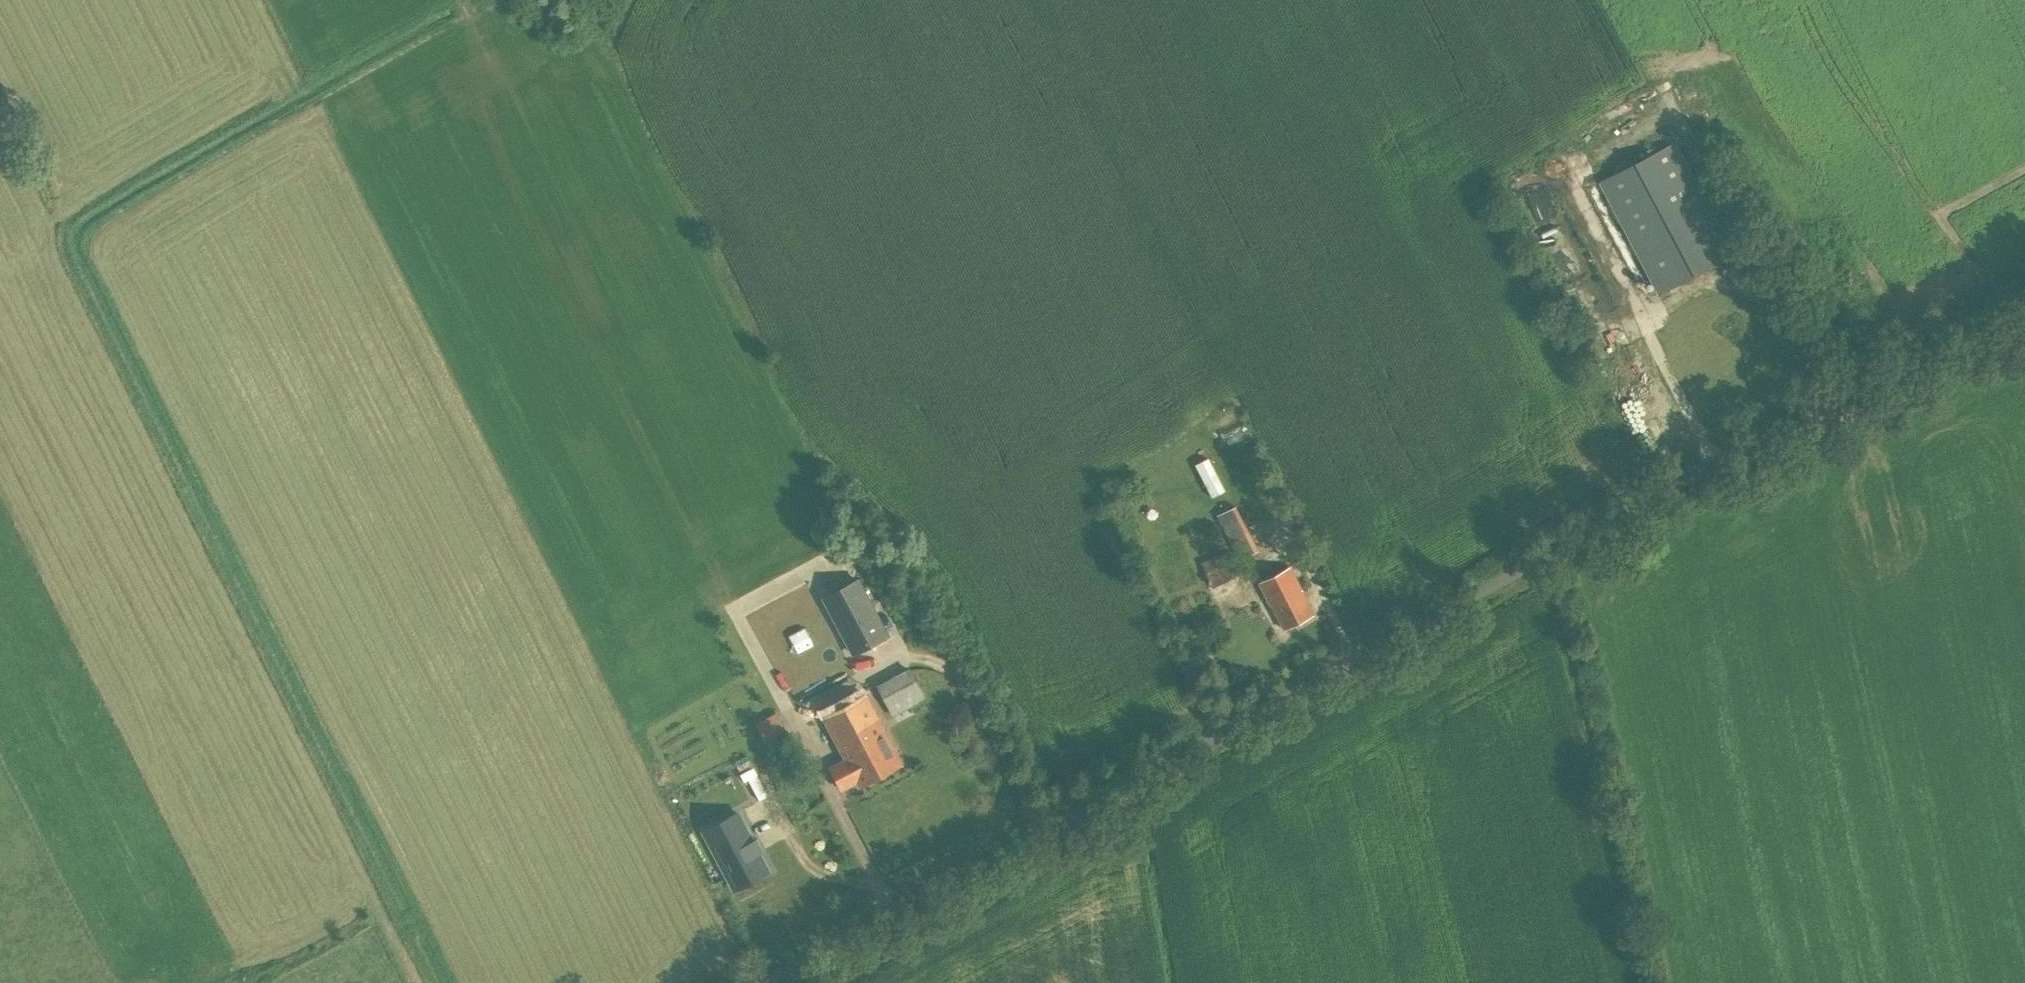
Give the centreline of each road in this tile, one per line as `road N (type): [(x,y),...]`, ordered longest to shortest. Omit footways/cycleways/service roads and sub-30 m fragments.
road 1 (unclassified): [(770,982),(2024,289)]

